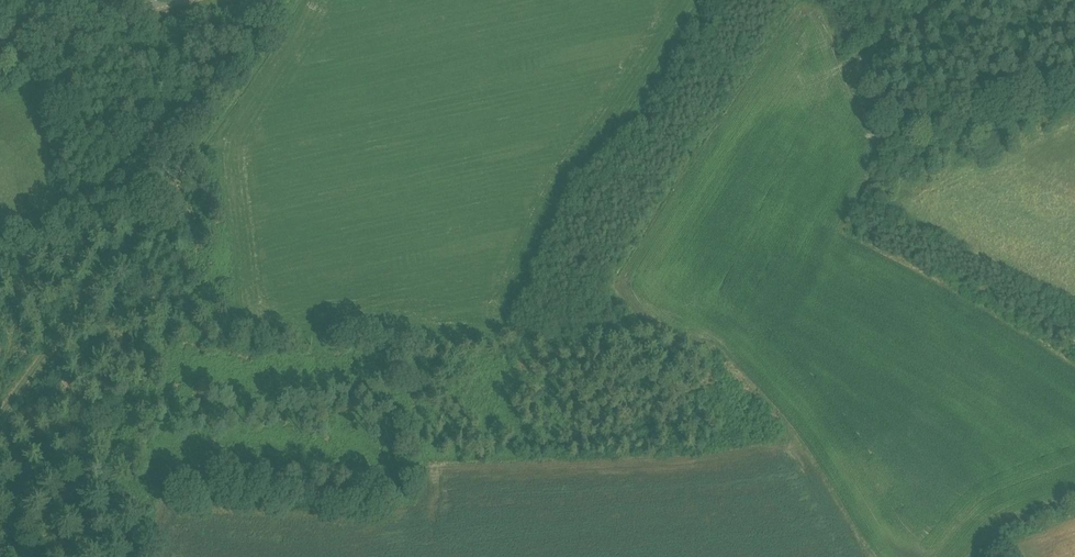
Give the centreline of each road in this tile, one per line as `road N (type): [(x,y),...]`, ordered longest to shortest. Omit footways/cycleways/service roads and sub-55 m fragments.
road 1 (secondary): [(0,42),(180,0)]

